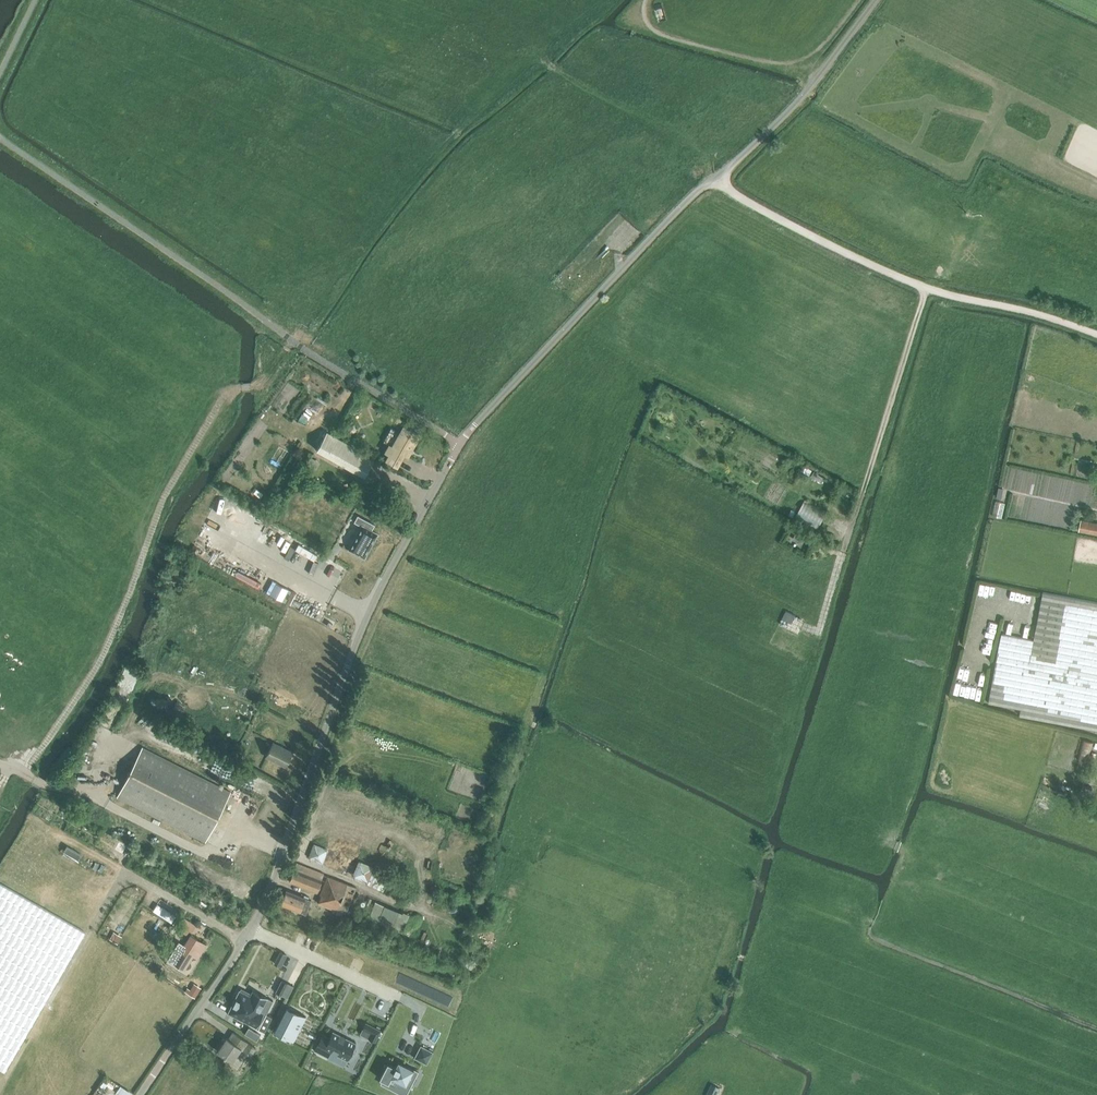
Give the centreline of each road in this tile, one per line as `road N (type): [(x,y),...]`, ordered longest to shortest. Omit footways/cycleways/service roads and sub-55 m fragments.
road 1 (unclassified): [(252,930),(358,641),(461,444),(692,195),(781,118),(876,0)]
road 2 (track): [(605,9),(467,126),(284,355)]
road 3 (track): [(10,767),(25,774),(92,680),(164,500),(237,387)]
road 4 (track): [(1096,335),(906,281),(712,181)]
road 5 (track): [(873,462),(791,731)]
road 6 (track): [(544,66),(614,113),(703,156),(712,181)]
road 7 (unclassified): [(142,1094),(252,930)]
road 8 (track): [(926,288),(873,462)]
road 9 (track): [(284,850),(433,921)]
road 10 (residential): [(252,930),(398,998)]

